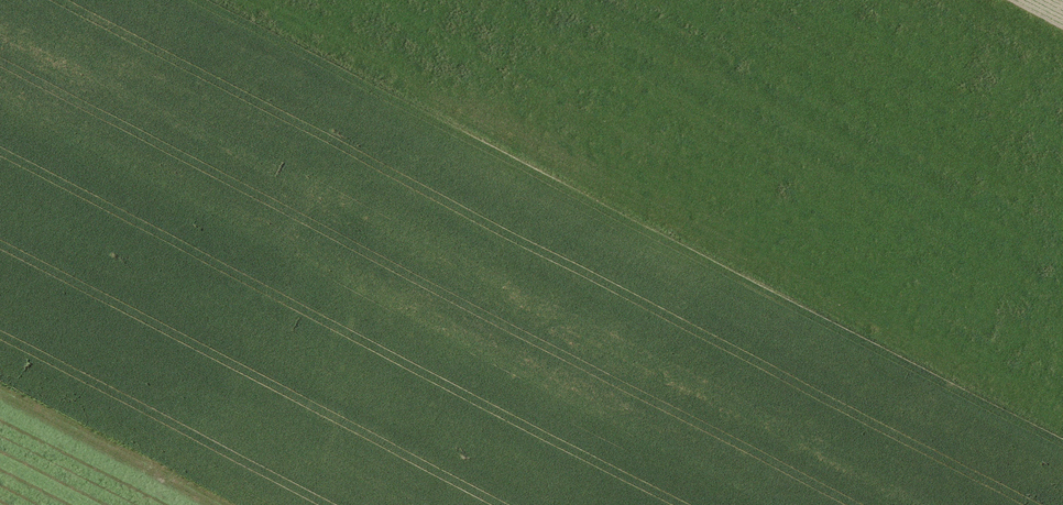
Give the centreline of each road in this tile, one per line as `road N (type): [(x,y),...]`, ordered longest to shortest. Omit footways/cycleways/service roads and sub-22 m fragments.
road 1 (motorway): [(1021,504),(369,0)]
road 2 (motorway): [(91,0),(719,504)]

